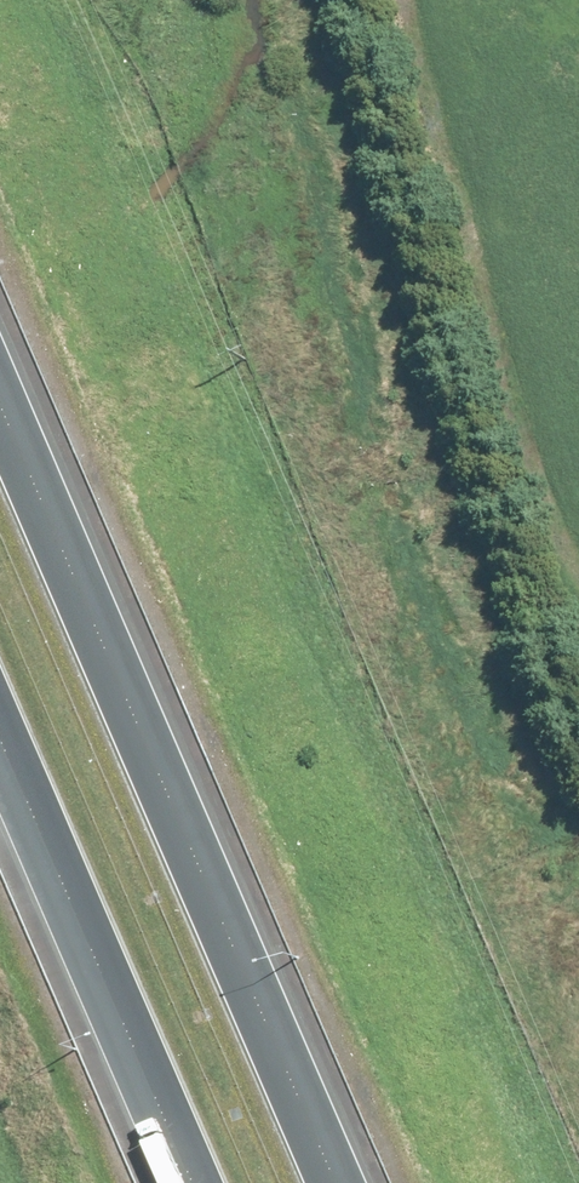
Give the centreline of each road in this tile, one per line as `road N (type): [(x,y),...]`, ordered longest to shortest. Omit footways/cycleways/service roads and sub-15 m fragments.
road 1 (motorway): [(0,378),(351,1182)]
road 2 (track): [(578,565),(500,348),(469,216),(428,98),(416,0)]
road 3 (motorway): [(186,1182),(0,751)]

